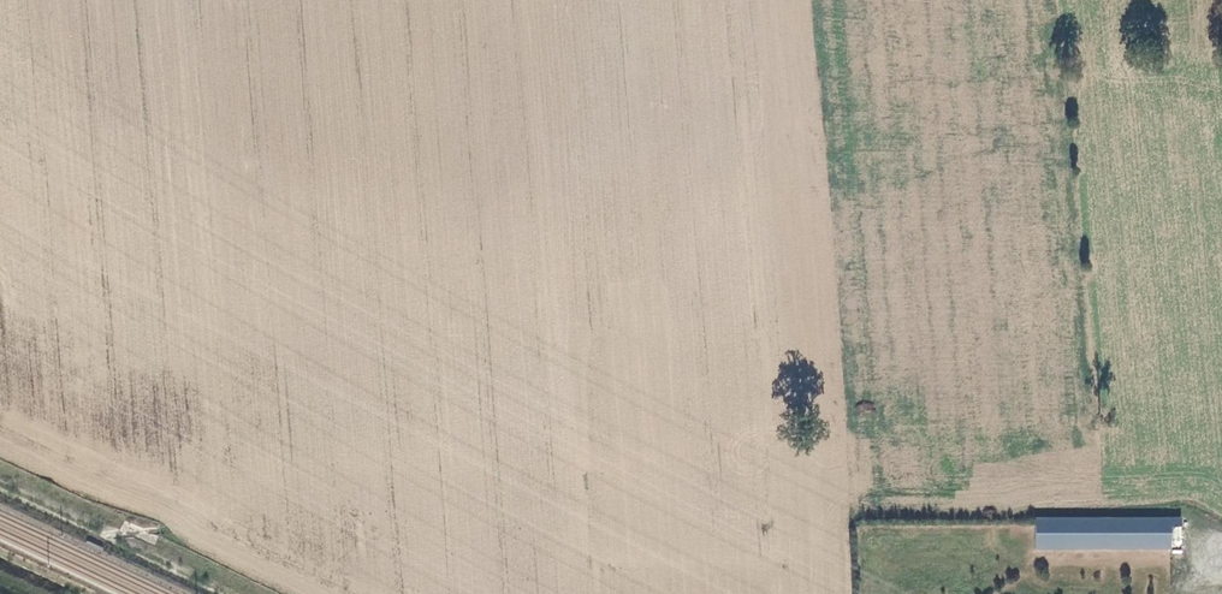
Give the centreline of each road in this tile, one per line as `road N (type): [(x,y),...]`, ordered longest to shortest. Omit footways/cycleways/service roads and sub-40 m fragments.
road 1 (track): [(263,593),(0,469)]

